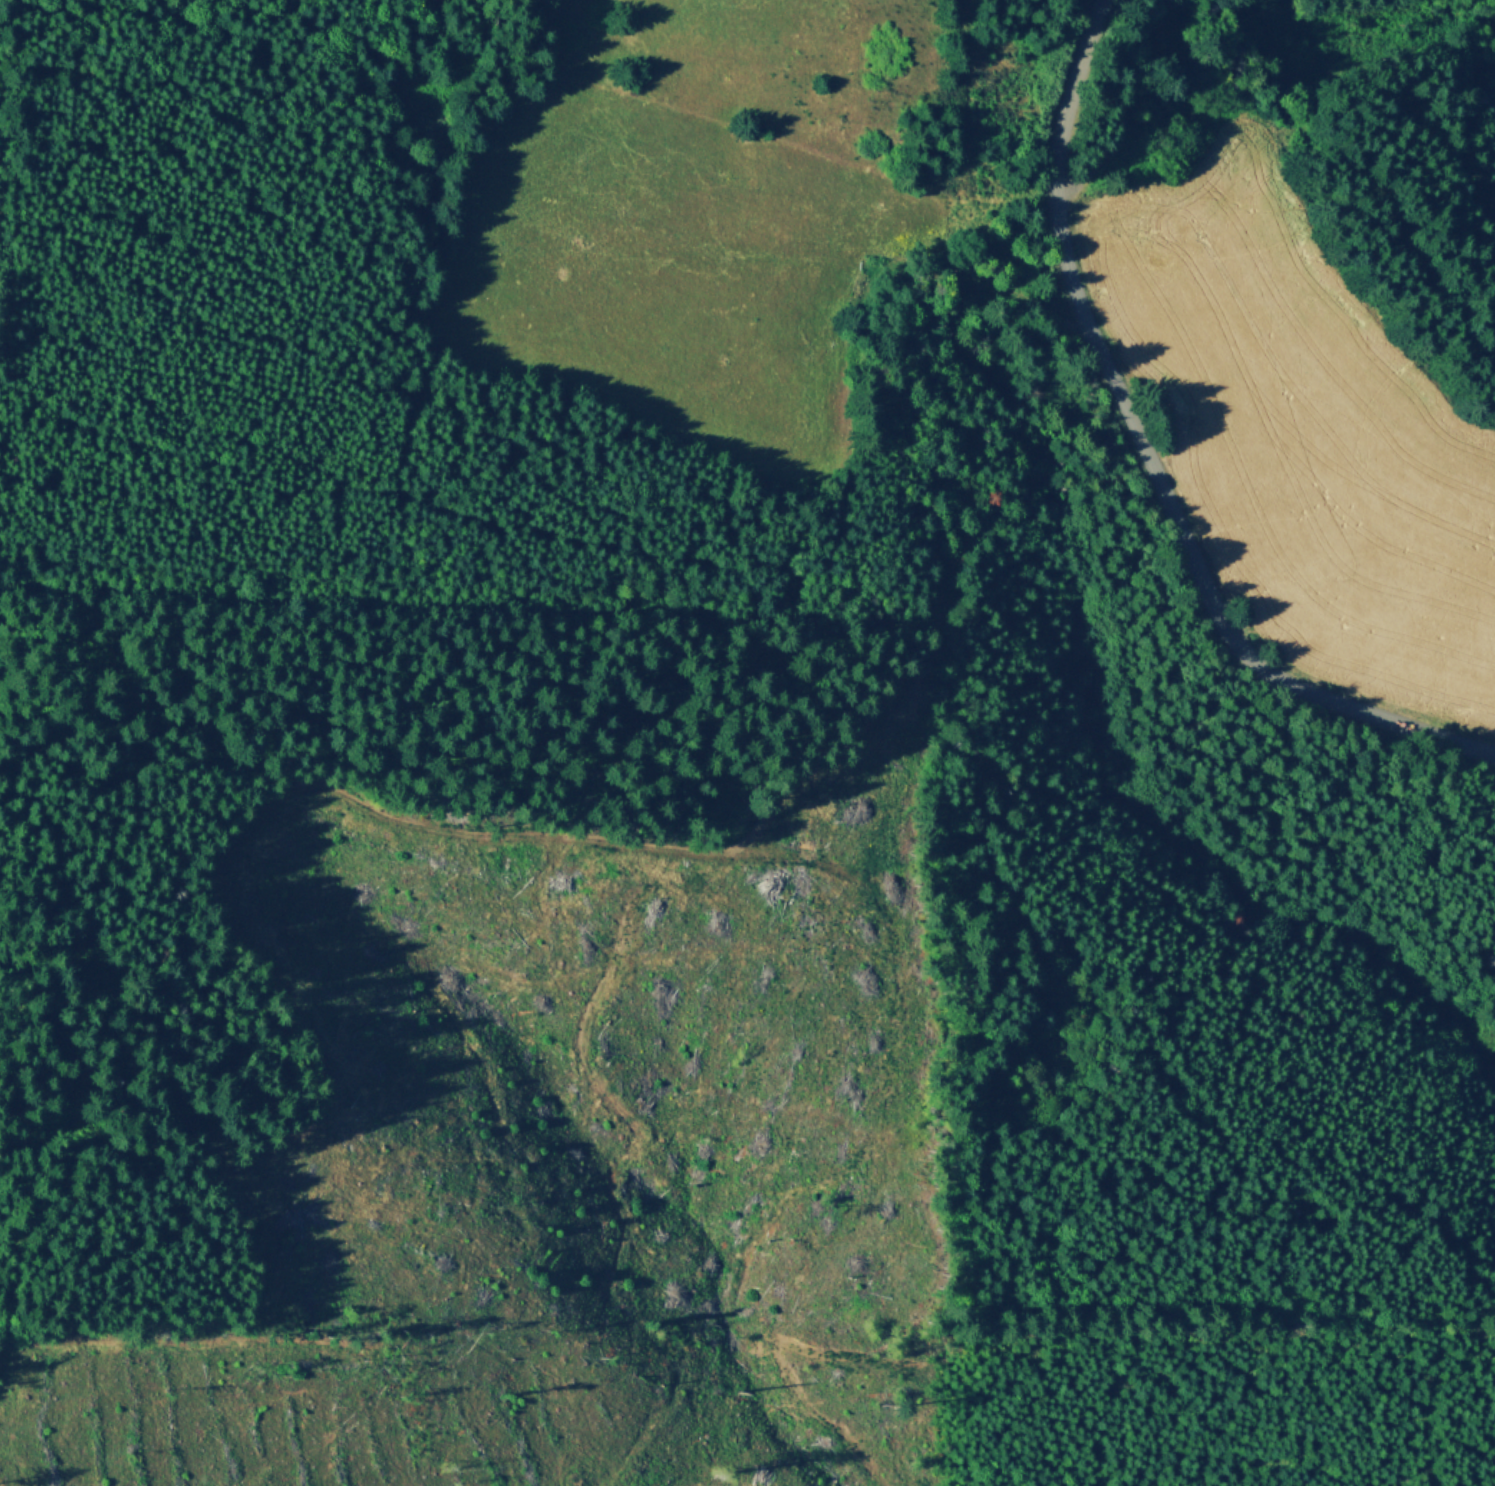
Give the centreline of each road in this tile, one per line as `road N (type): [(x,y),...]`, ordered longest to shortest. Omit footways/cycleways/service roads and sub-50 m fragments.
road 1 (residential): [(1494,756),(1295,692),(1263,673),(1233,640),(1206,590),(1097,350),(1062,239),(1060,160),(1105,0)]
road 2 (track): [(1171,0),(1140,50),(1113,150),(1060,225)]

